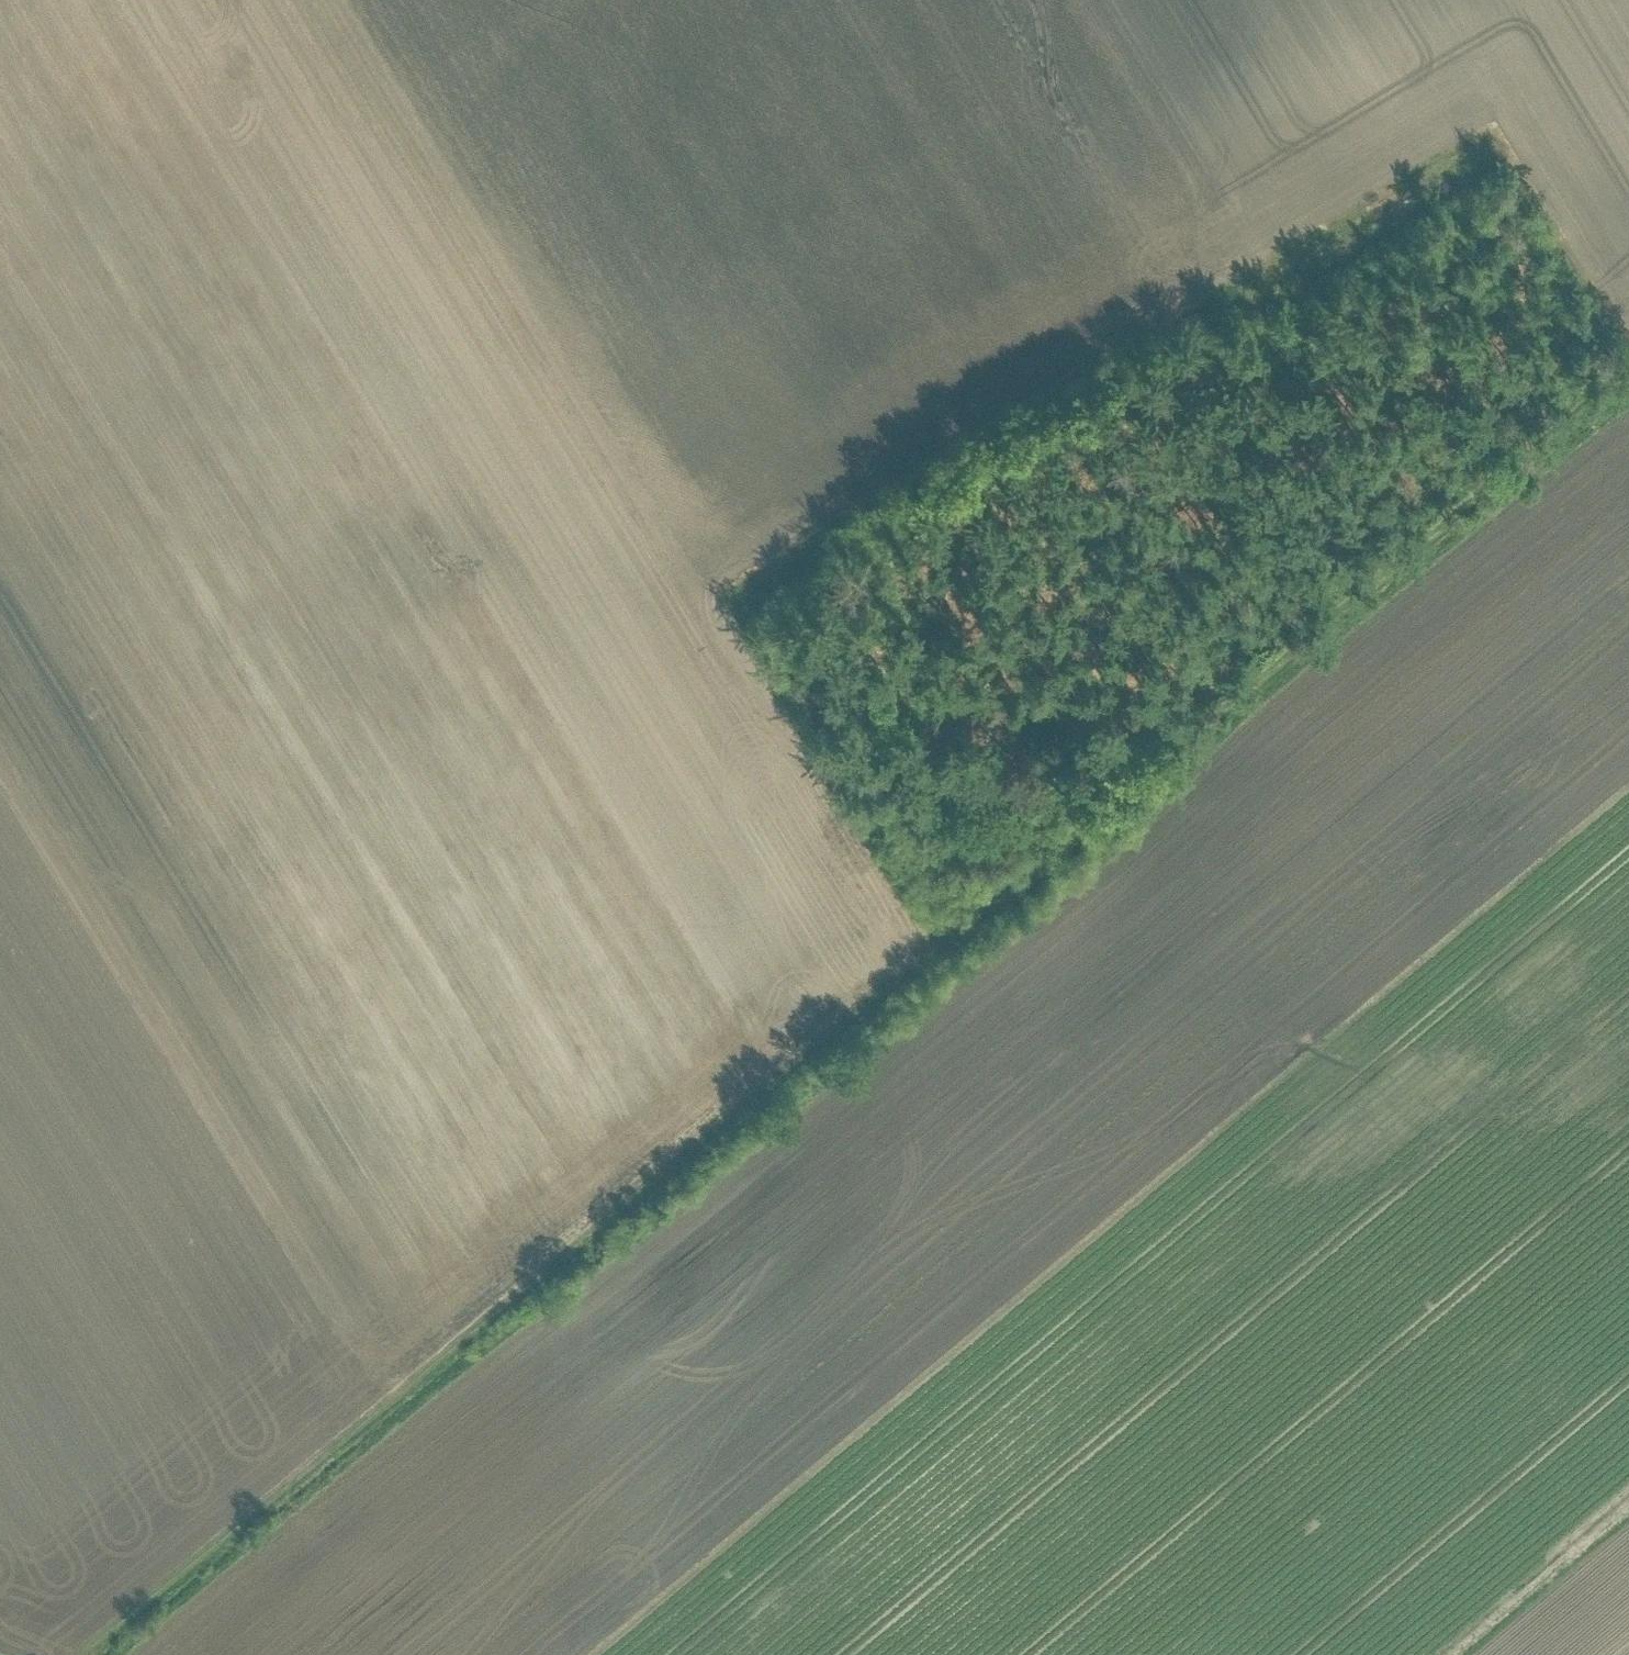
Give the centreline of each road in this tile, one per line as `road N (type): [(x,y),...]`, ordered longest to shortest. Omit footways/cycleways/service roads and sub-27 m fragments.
road 1 (track): [(85,1654),(1628,370)]

